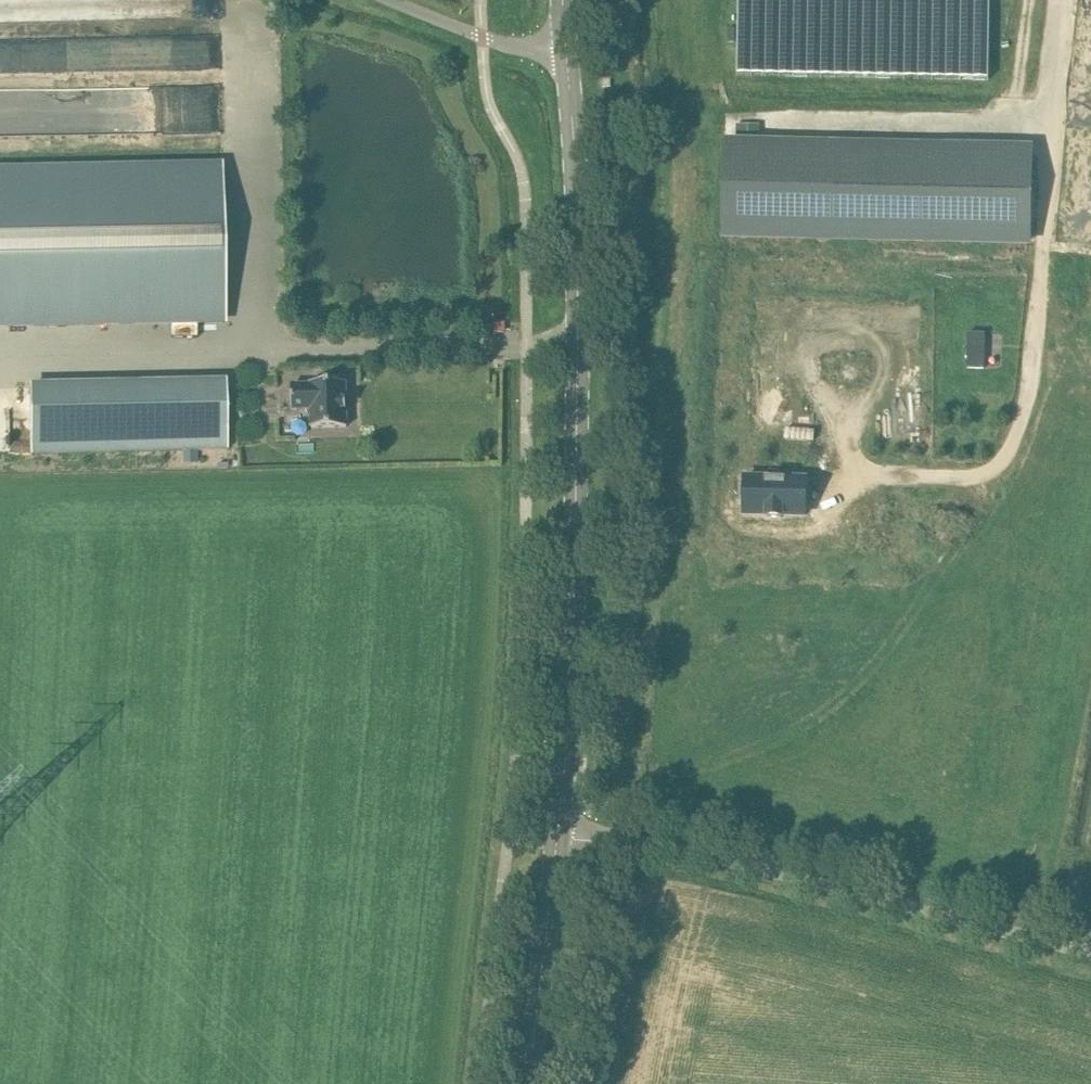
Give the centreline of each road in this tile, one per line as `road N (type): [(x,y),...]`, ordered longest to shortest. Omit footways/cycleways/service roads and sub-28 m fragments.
road 1 (tertiary): [(559,842),(581,411),(570,56)]
road 2 (unclassified): [(1090,957),(696,854),(559,842)]
road 3 (tertiary): [(532,1083),(559,842)]
road 4 (unclassified): [(570,56),(507,48),(382,0)]

